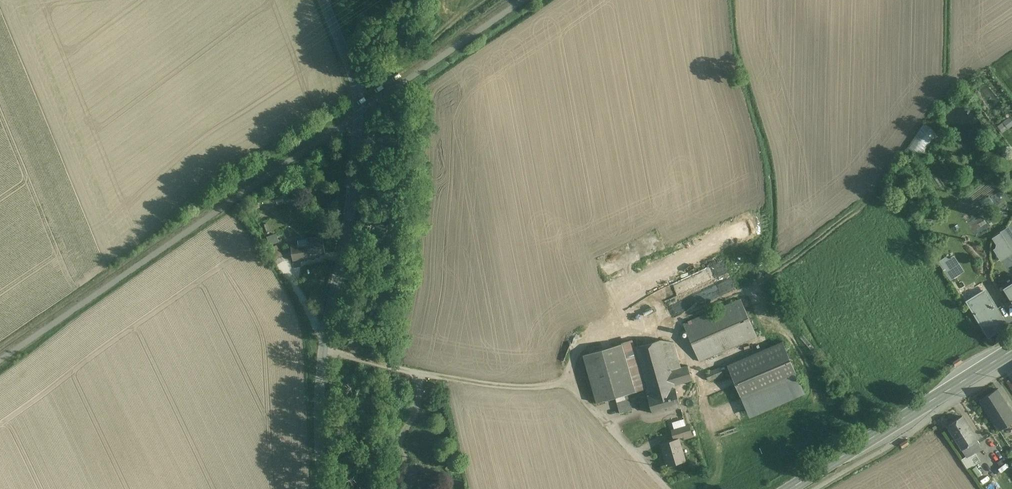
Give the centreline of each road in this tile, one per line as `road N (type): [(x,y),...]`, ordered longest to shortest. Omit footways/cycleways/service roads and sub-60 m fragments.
road 1 (tertiary): [(330,0),(349,50),(359,114),(323,420),(327,488)]
road 2 (track): [(672,488),(569,381),(495,384),(330,357)]
road 3 (primary): [(1011,351),(789,488)]
road 4 (track): [(357,83),(487,0)]

